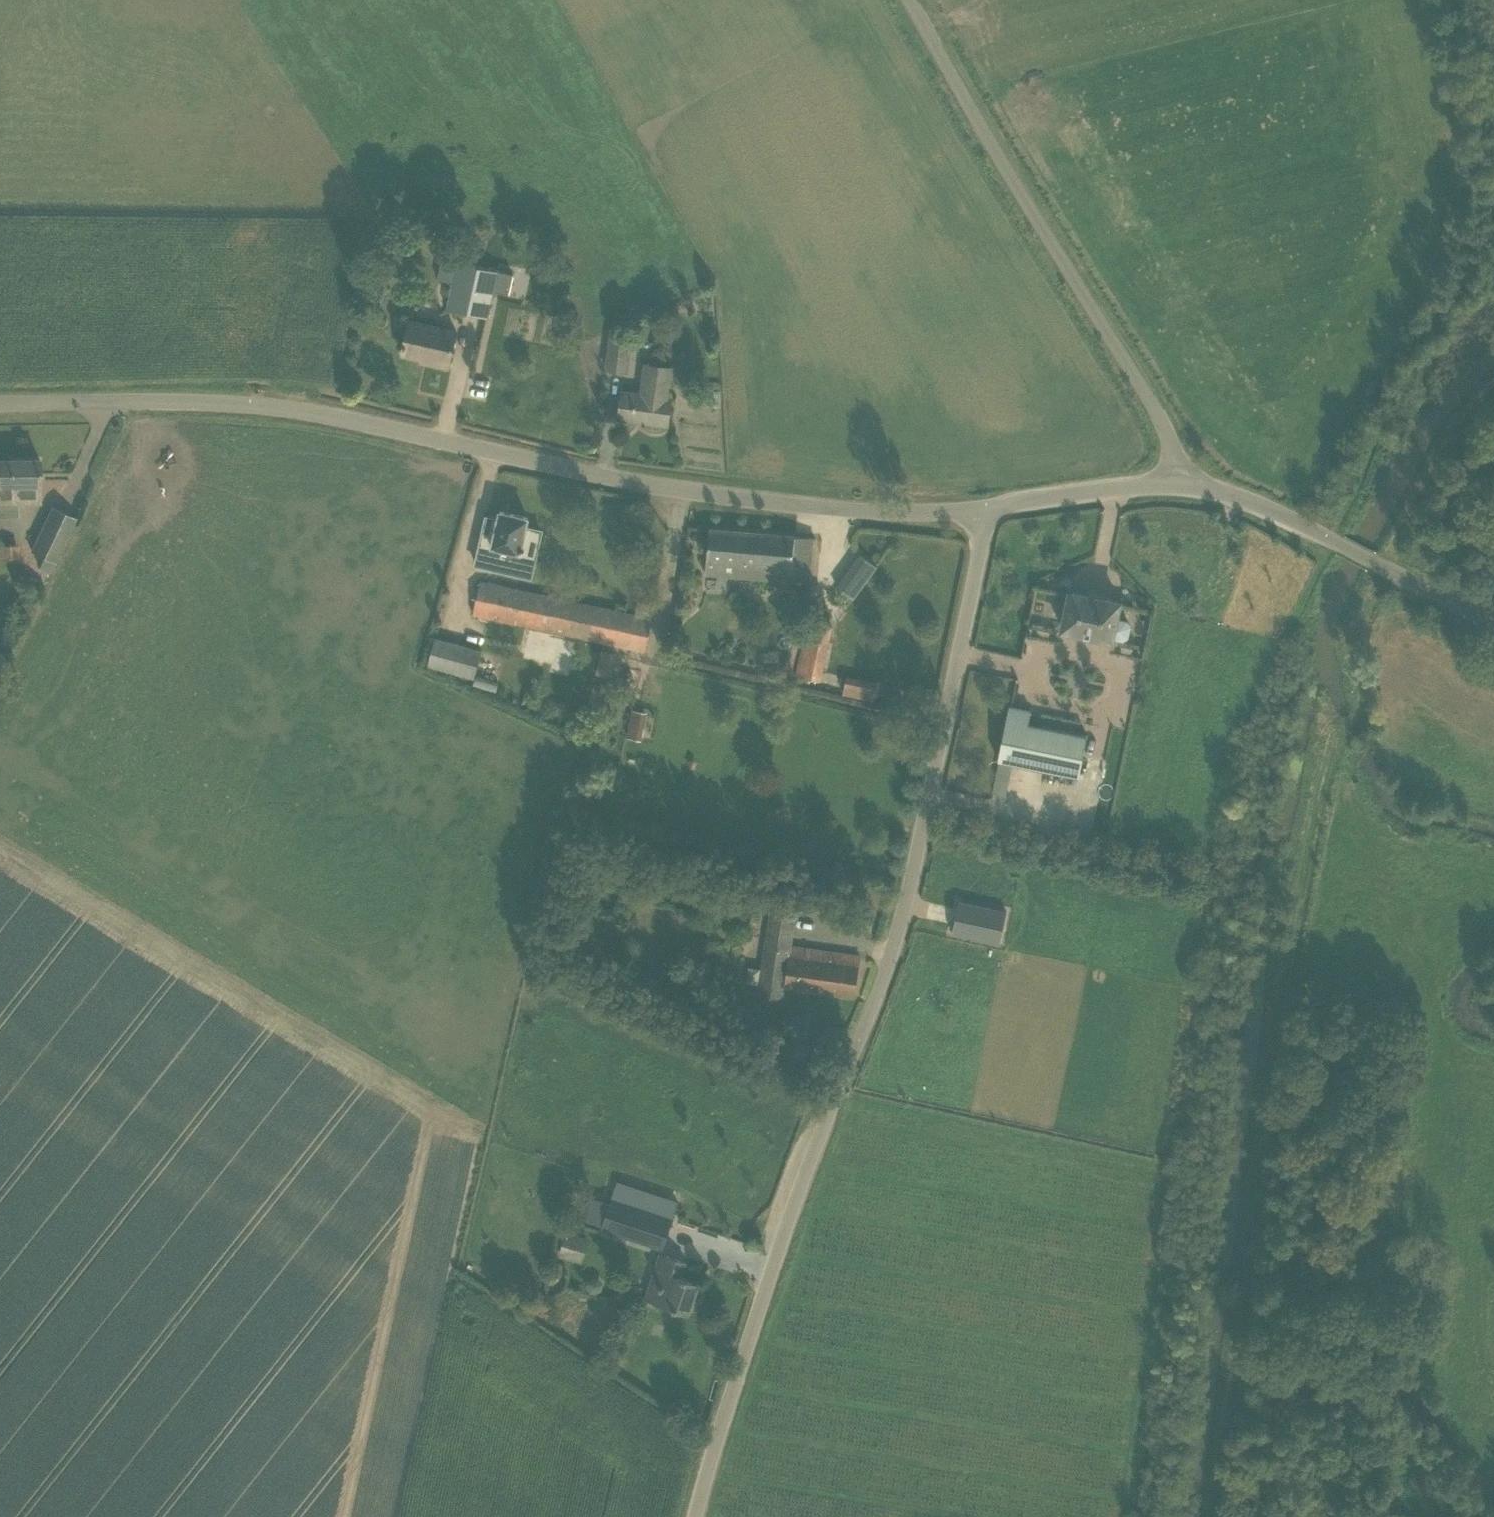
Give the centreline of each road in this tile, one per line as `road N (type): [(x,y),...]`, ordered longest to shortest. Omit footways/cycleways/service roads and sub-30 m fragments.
road 1 (unclassified): [(696,1516),(804,1183),(919,892),(988,507)]
road 2 (unclassified): [(988,507),(914,512),(779,501),(241,390),(0,395)]
road 3 (track): [(1208,1516),(1311,865),(1337,739),(1367,716),(1354,642),(1388,571)]
road 4 (unclassified): [(1176,479),(1169,434),(914,0)]
road 5 (unclassified): [(1493,627),(1249,501),(1176,479)]
road 6 (unclassified): [(988,507),(1176,479)]

